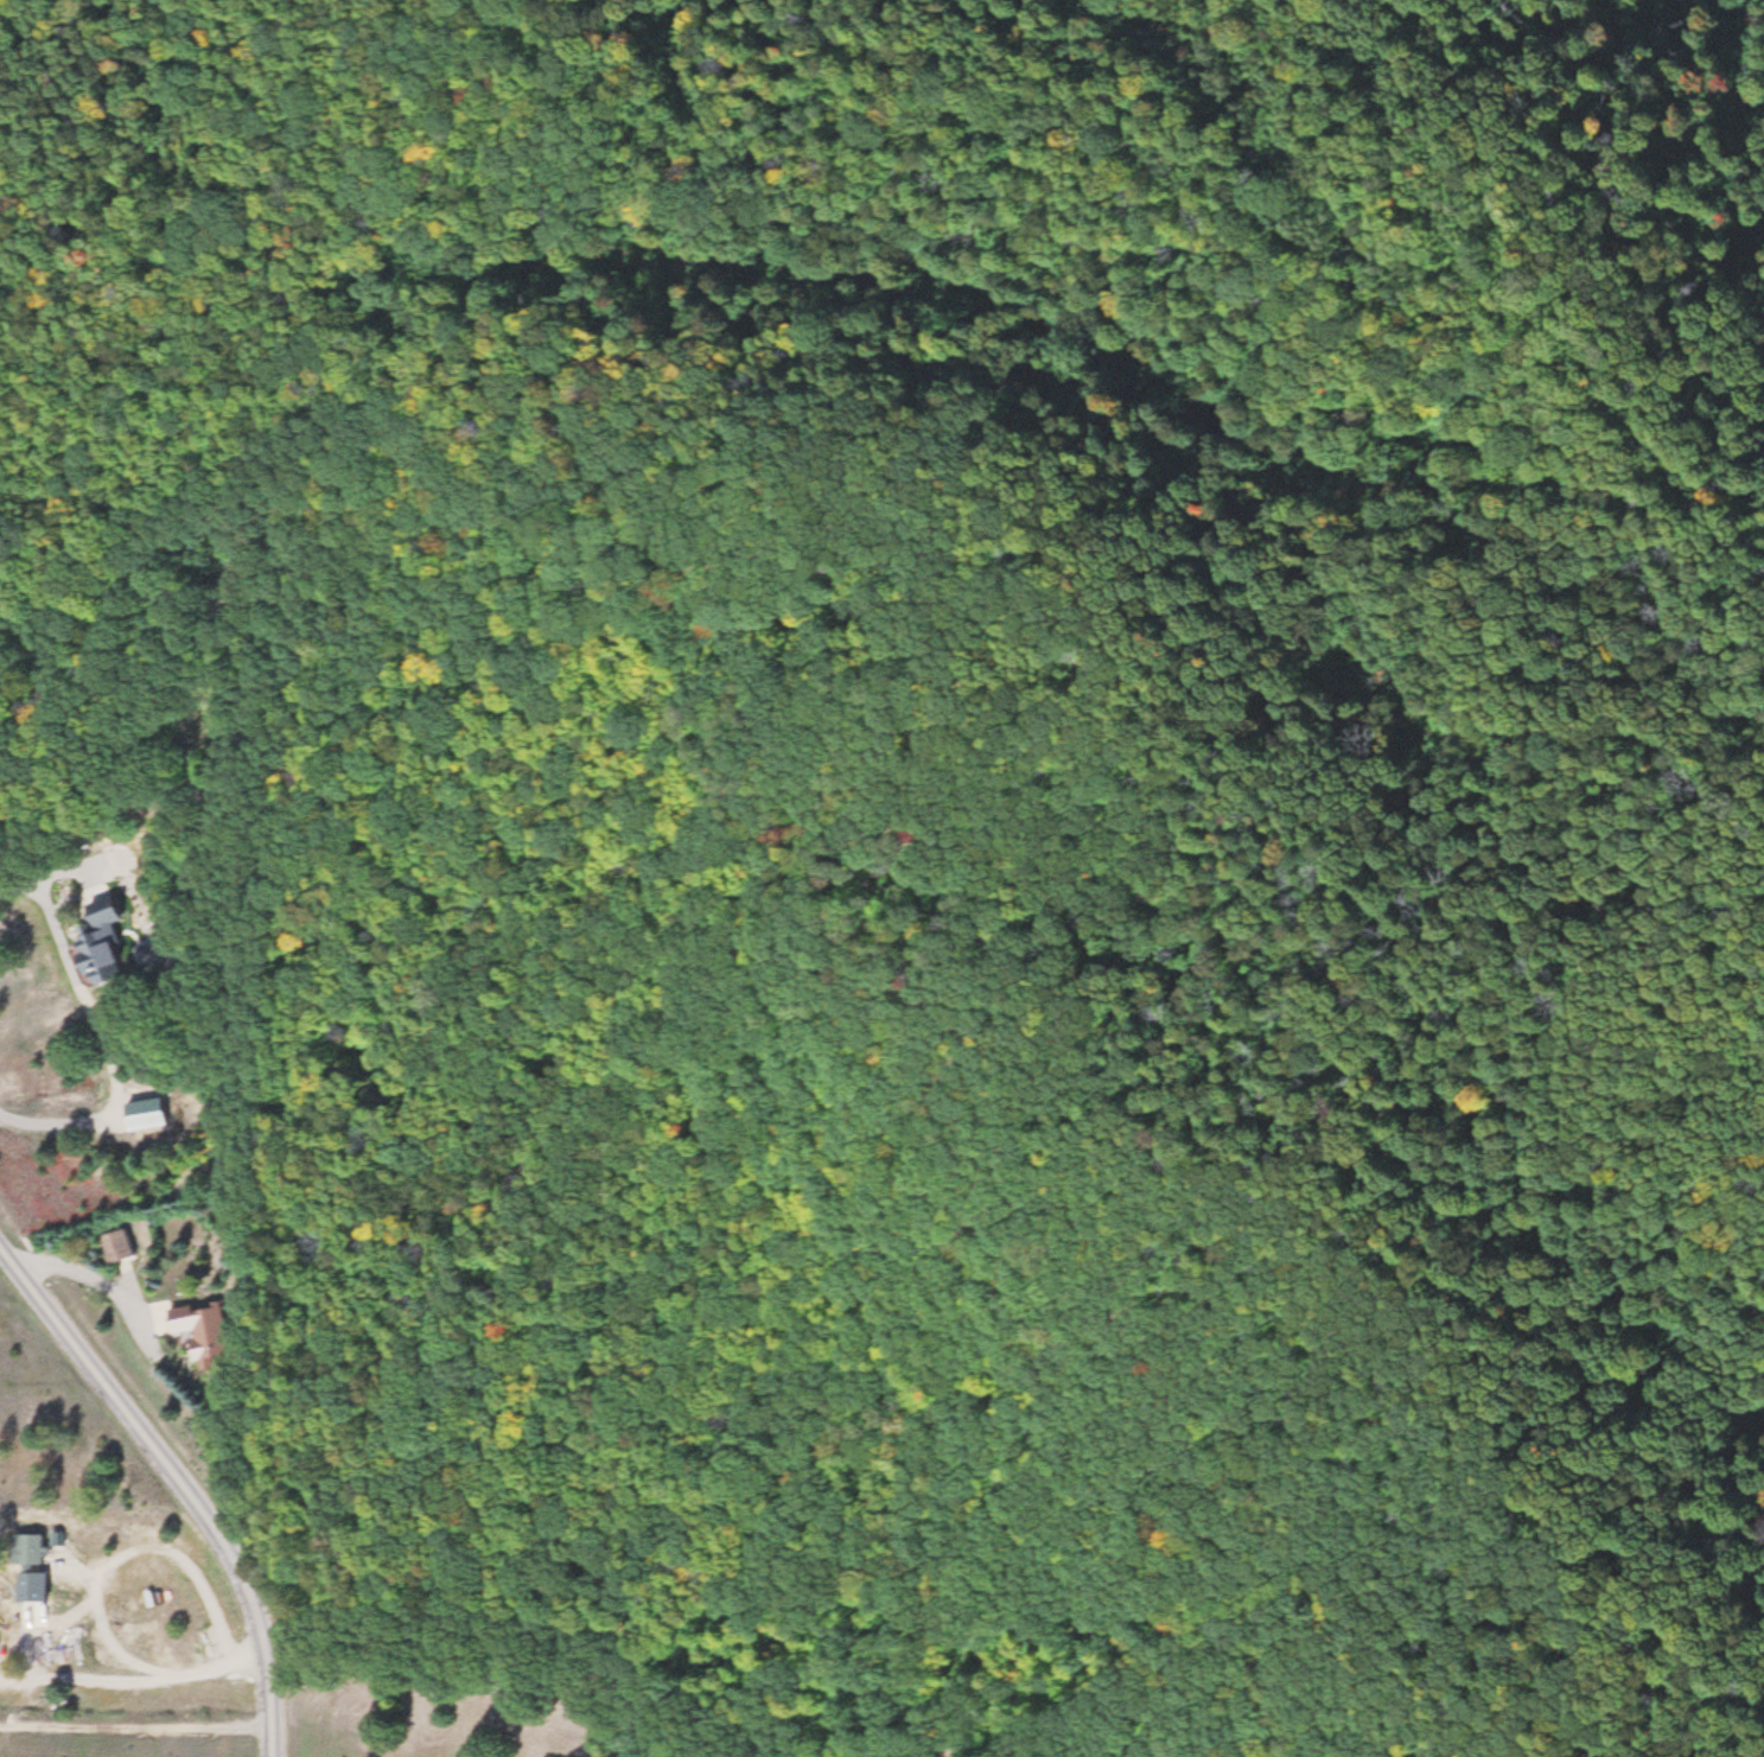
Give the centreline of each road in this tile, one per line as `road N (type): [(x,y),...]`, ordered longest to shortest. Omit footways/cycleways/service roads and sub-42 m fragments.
road 1 (residential): [(0,1242),(224,1528),(266,1625),(275,1756)]

